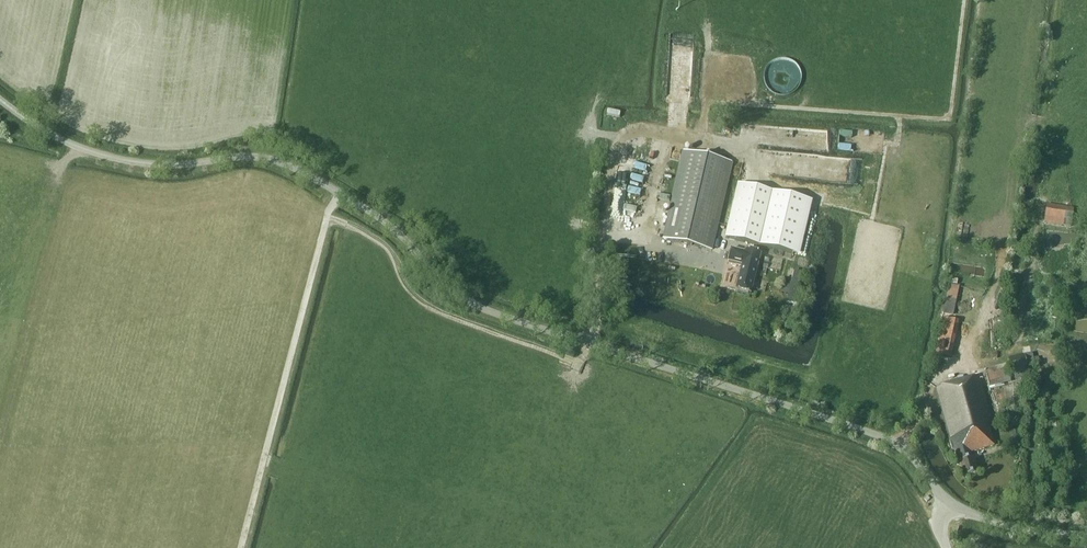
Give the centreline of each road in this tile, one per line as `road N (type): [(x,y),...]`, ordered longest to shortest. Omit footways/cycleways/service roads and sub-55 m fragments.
road 1 (unclassified): [(1086,535),(980,517),(944,498),(884,438),(463,300),(404,238),(287,166),(252,158),(159,164),(111,157),(46,132),(0,100)]
road 2 (track): [(338,193),(240,547)]

